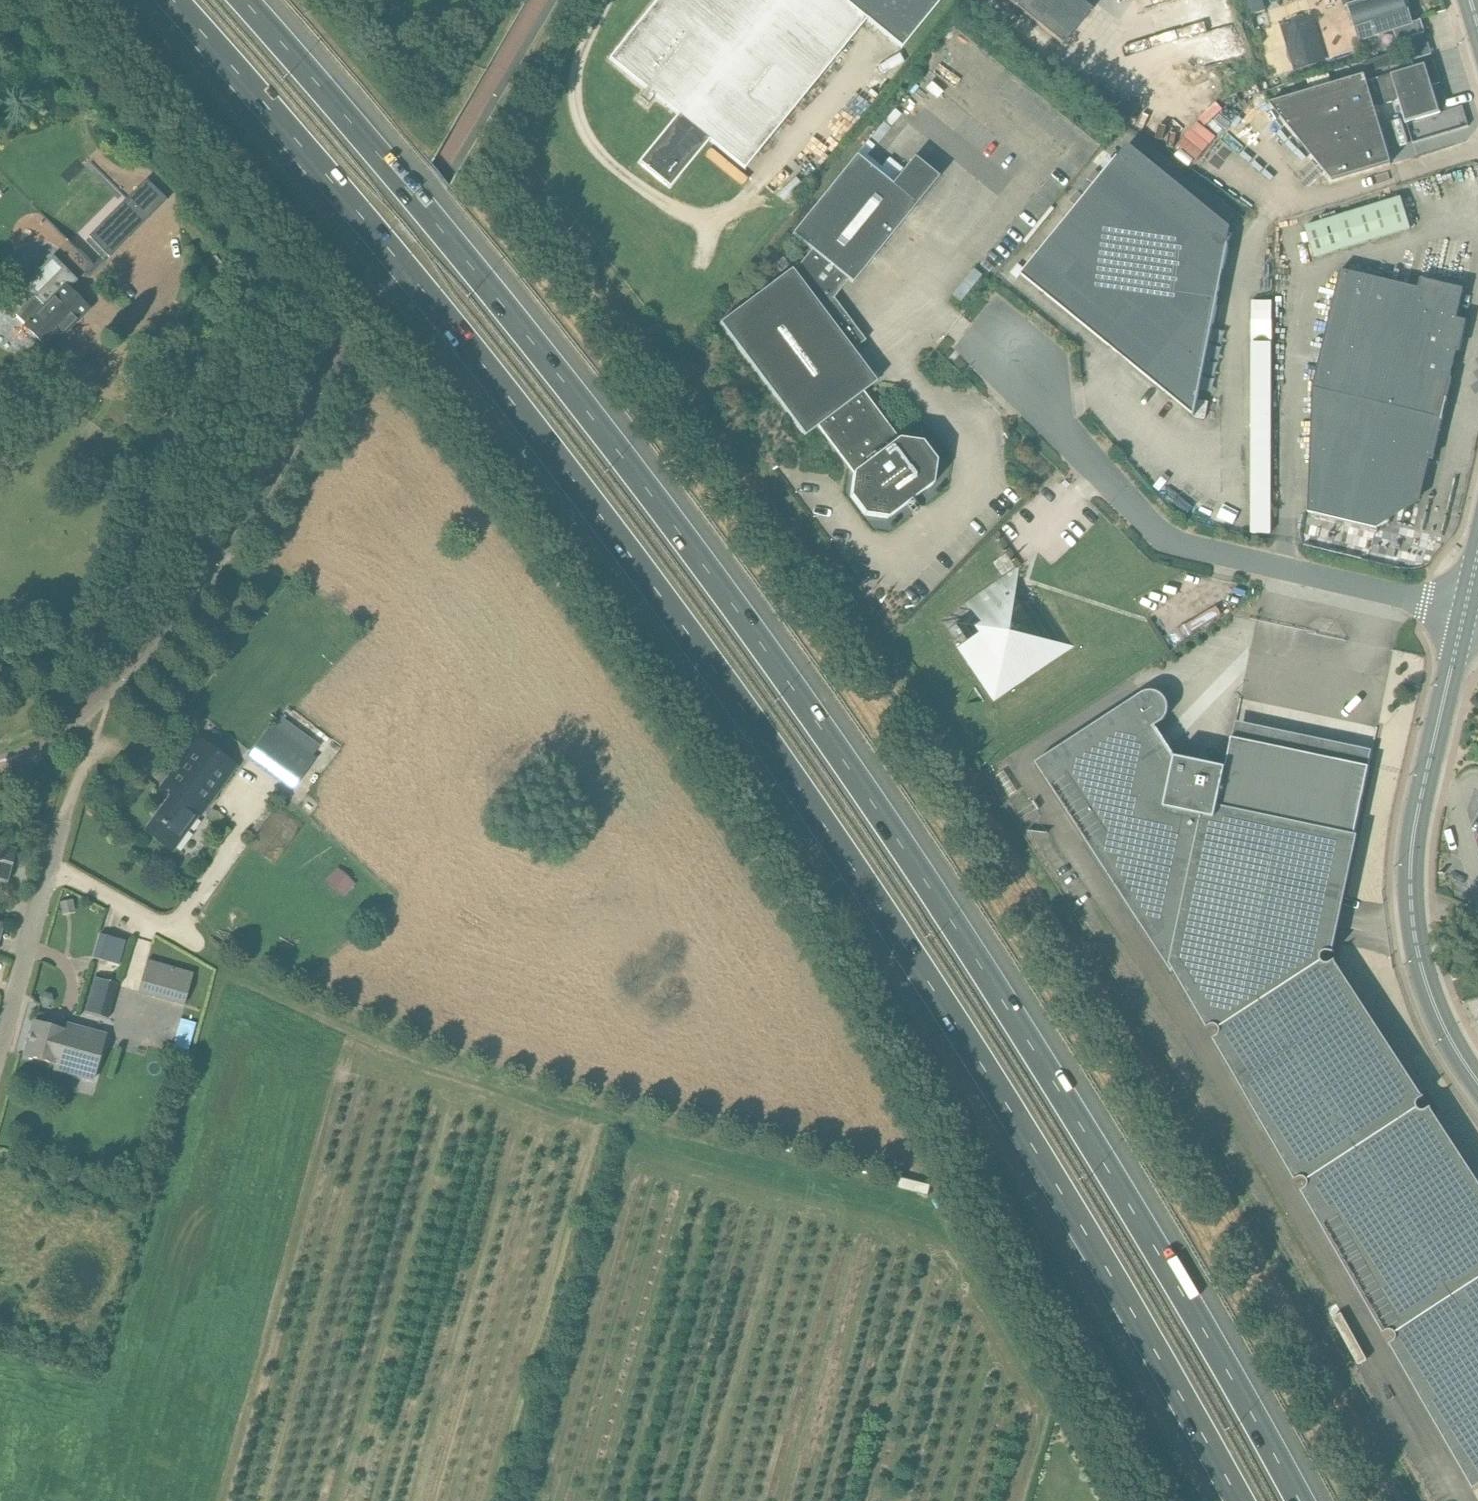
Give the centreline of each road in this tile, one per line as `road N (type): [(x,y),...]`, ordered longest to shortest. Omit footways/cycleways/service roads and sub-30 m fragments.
road 1 (motorway): [(173,0),(411,270),(739,701),(1024,1137),(1240,1500)]
road 2 (motorway): [(1307,1500),(1252,1392),(950,913),(704,563),(444,228),(246,0)]
road 3 (unclassified): [(1466,614),(1214,555),(1168,535),(974,336)]
road 4 (unclassified): [(0,678),(93,632),(117,608),(168,424),(233,277)]
road 5 (secondary): [(1477,1083),(1439,1014),(1410,886),(1466,614)]
road 6 (residential): [(0,1038),(65,818)]

